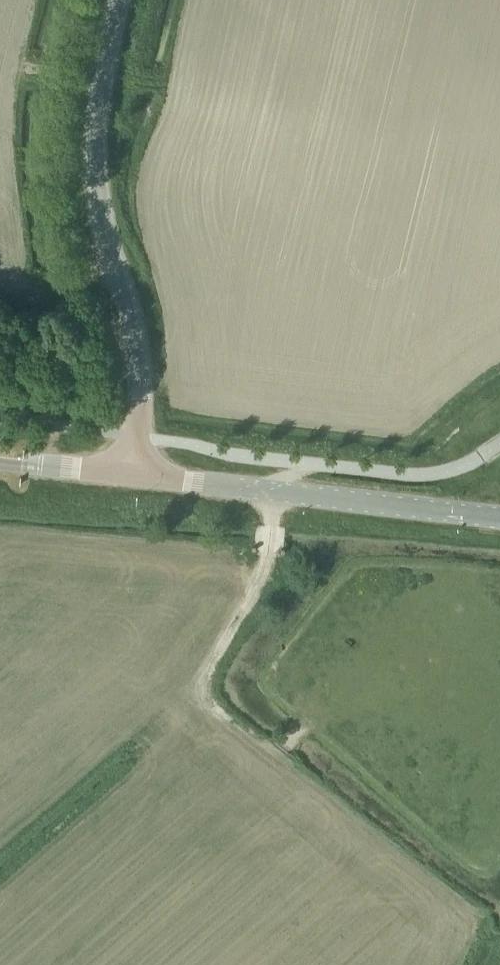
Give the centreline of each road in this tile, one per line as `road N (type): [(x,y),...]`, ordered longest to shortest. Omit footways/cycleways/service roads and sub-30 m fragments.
road 1 (unclassified): [(135,475),(137,346),(109,252),(97,164),(101,89),(121,0)]
road 2 (secondary): [(499,517),(135,475)]
road 3 (secondary): [(135,475),(0,464)]

